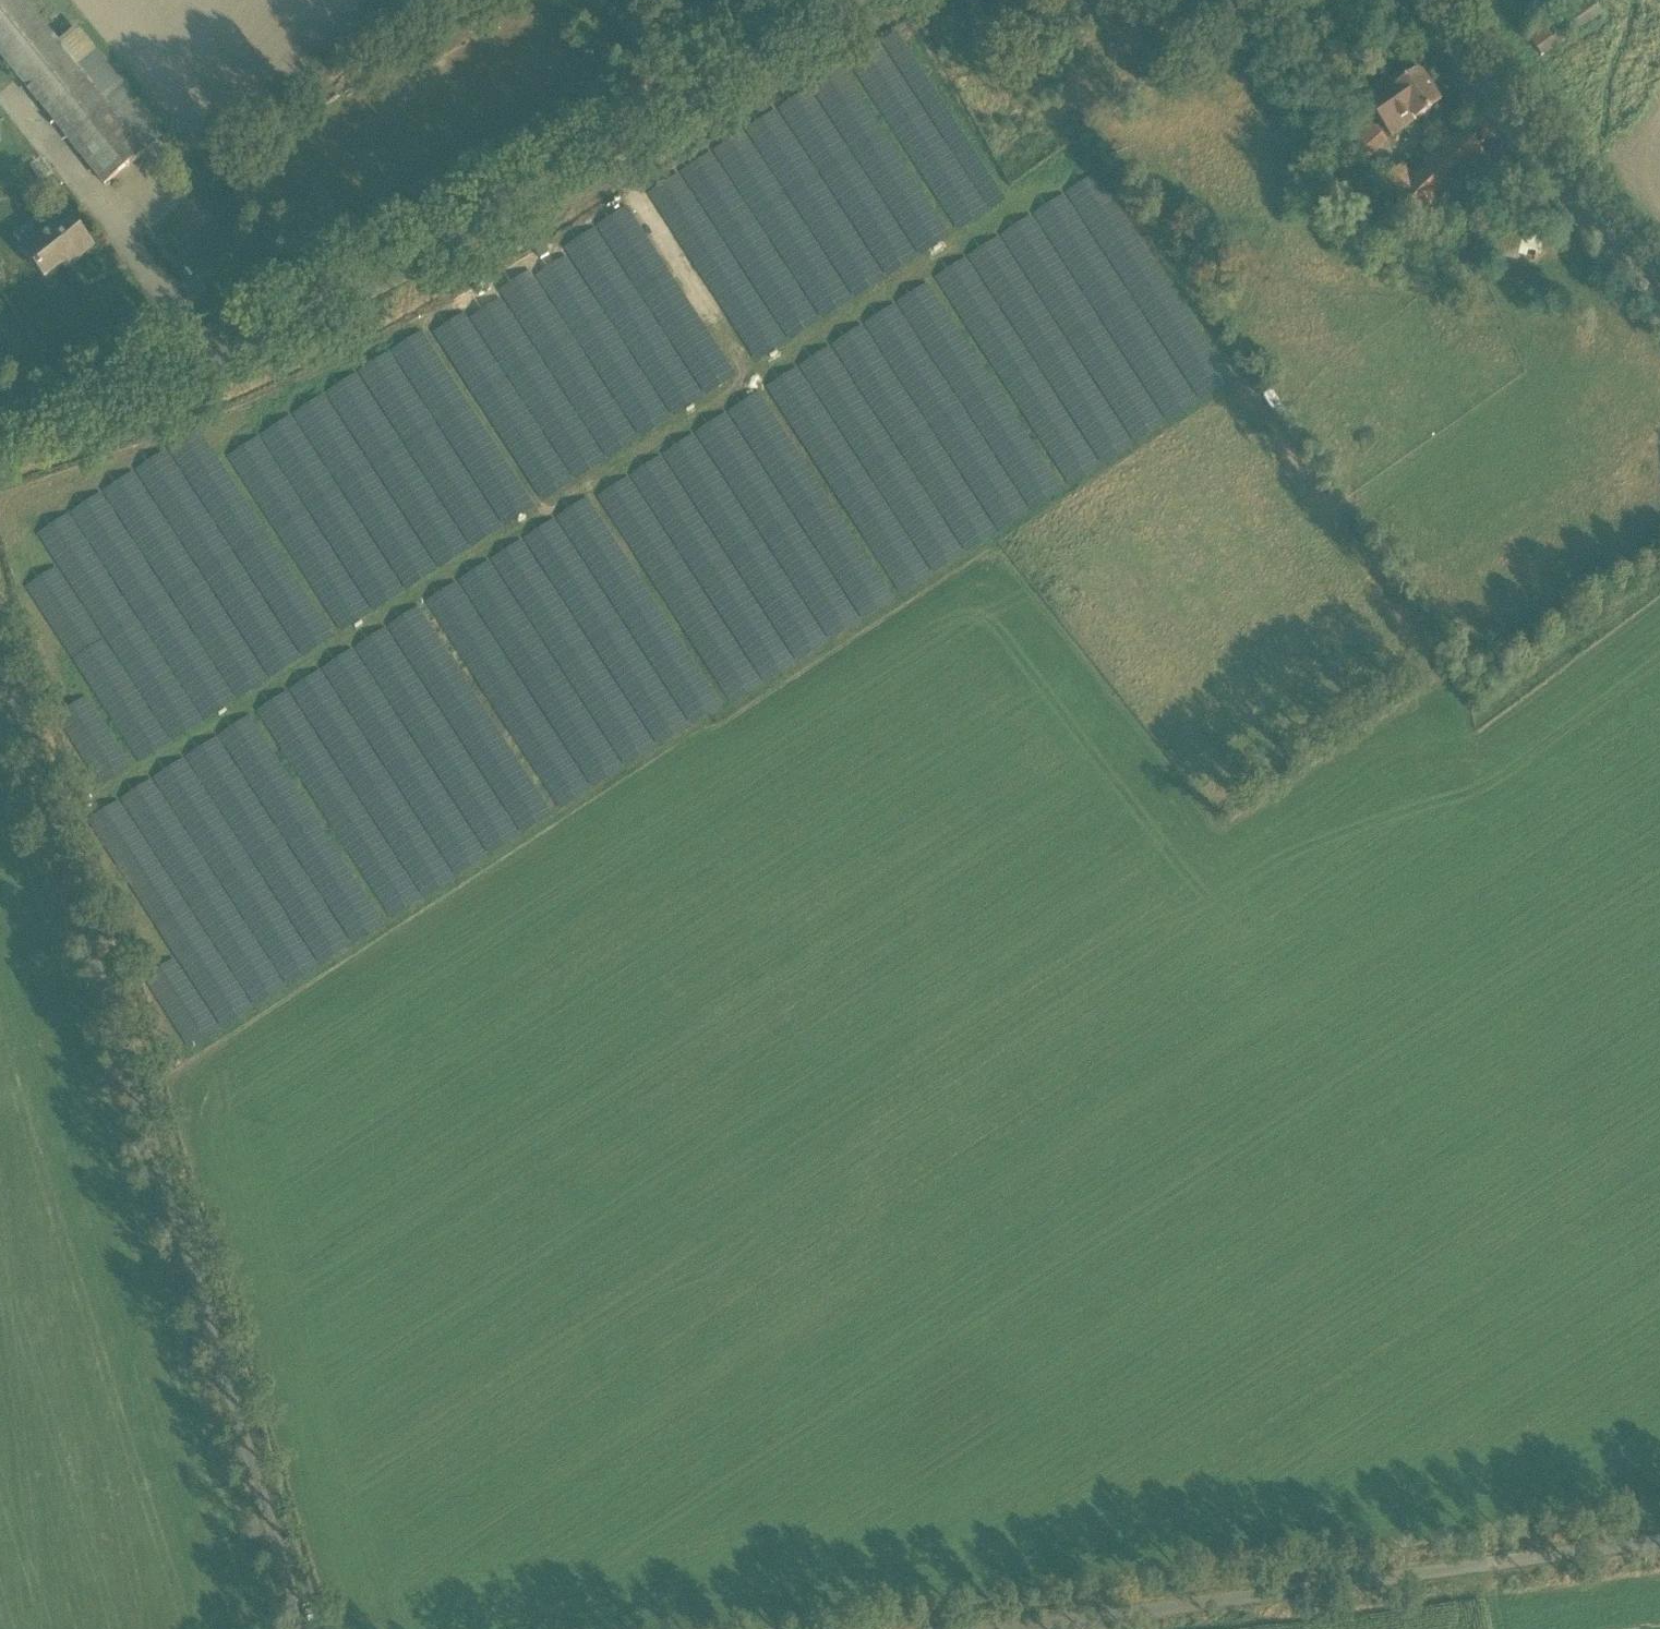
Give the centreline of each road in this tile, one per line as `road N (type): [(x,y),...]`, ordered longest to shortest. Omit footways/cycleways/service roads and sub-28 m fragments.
road 1 (unclassified): [(303,1628),(0,636)]
road 2 (tertiary): [(0,437),(328,310),(853,0)]
road 3 (unclassified): [(1003,1628),(1659,1540)]
road 4 (unclassified): [(1659,295),(1484,97),(1424,0)]

